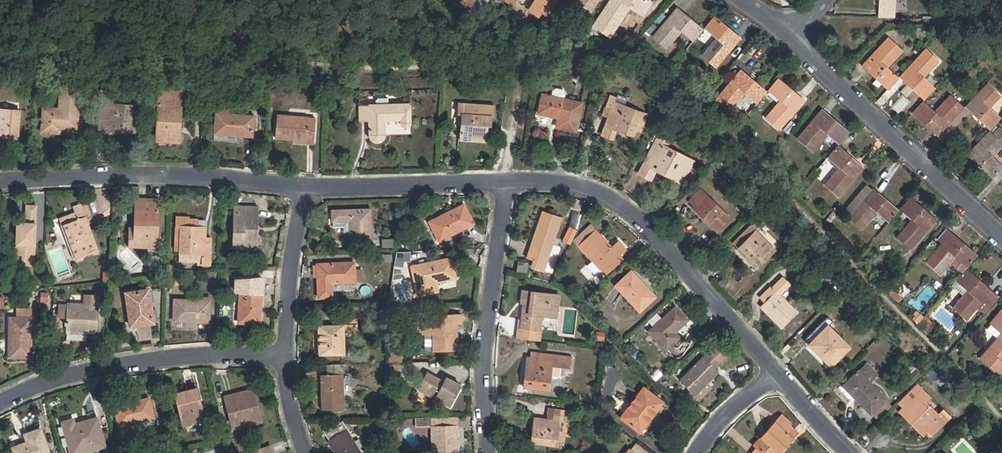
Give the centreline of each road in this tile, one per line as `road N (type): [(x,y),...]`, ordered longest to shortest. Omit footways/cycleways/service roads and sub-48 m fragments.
road 1 (residential): [(507,190),(577,183),(647,220),(780,373)]
road 2 (residential): [(0,182),(152,175),(309,189)]
road 3 (residential): [(289,357),(210,355),(111,370),(0,404)]
road 4 (residential): [(798,34),(1001,236)]
road 5 (residential): [(507,190),(492,273),(486,452)]
road 6 (residential): [(309,189),(507,190)]
road 7 (residential): [(289,357),(309,189)]
road 8 (track): [(507,190),(525,61)]

